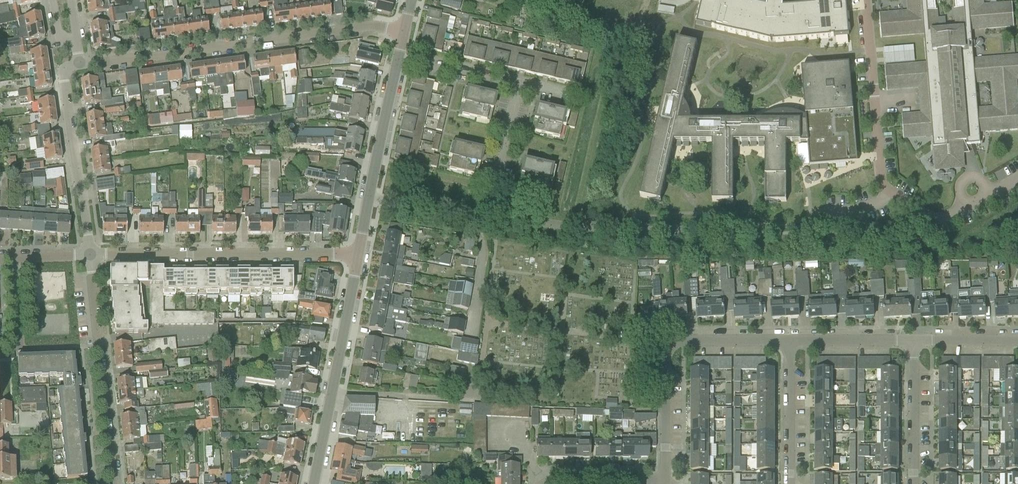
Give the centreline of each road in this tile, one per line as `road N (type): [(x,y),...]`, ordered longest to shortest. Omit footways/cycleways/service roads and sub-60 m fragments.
road 1 (residential): [(77,72),(404,27)]
road 2 (residential): [(86,264),(353,261)]
road 3 (residential): [(488,214),(576,227),(738,230)]
road 4 (residential): [(309,483),(353,261)]
road 5 (residential): [(86,264),(114,483)]
road 6 (residential): [(86,264),(66,99),(77,72)]
road 7 (residential): [(913,483),(912,343)]
road 8 (residential): [(789,483),(787,344)]
road 9 (residential): [(368,196),(396,60)]
road 10 (residential): [(488,214),(514,85)]
road 11 (residential): [(665,481),(667,355)]
road 12 (residential): [(912,343),(787,344)]
road 13 (residential): [(787,344),(685,342),(667,355)]
road 14 (residential): [(488,214),(368,196)]
road 15 (residential): [(514,85),(396,60)]
road 16 (residential): [(545,483),(665,481)]

